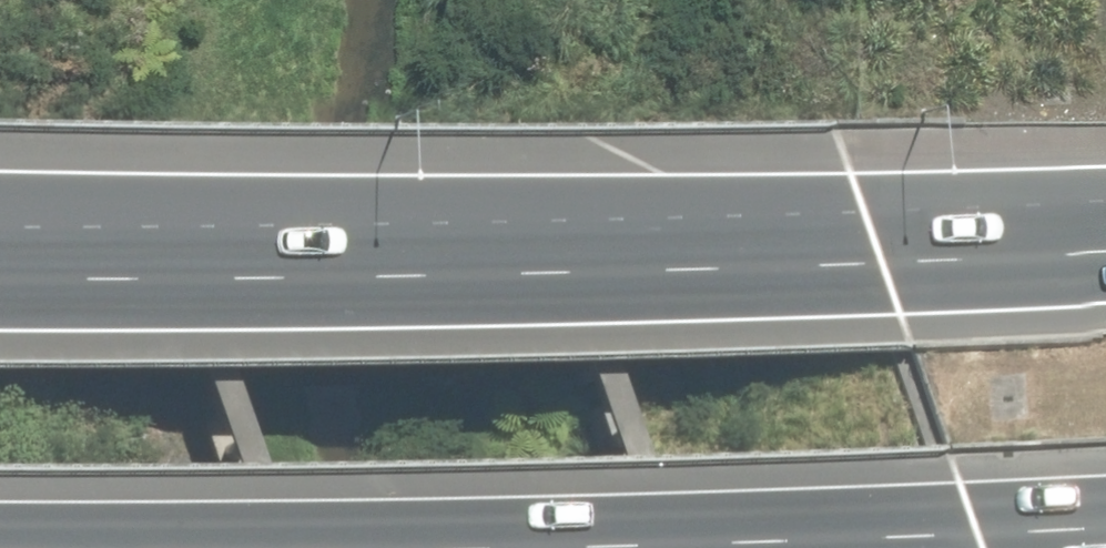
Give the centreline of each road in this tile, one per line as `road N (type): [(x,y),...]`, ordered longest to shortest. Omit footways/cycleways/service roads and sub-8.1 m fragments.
road 1 (motorway): [(0,265),(890,261),(1105,248)]
road 2 (motorway): [(1105,529),(324,547)]

